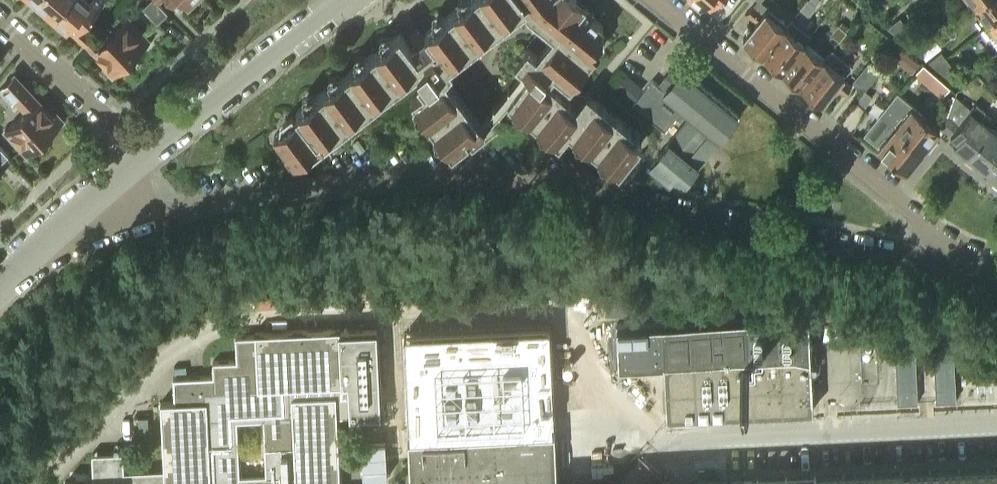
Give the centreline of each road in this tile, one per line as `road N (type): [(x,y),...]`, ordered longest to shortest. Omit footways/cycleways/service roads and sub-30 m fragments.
road 1 (residential): [(966,256),(895,251),(574,184),(498,176),(339,181),(101,223),(71,215)]
road 2 (residential): [(966,256),(656,0)]
road 3 (residential): [(142,155),(344,0)]
road 4 (residential): [(142,155),(0,27)]

